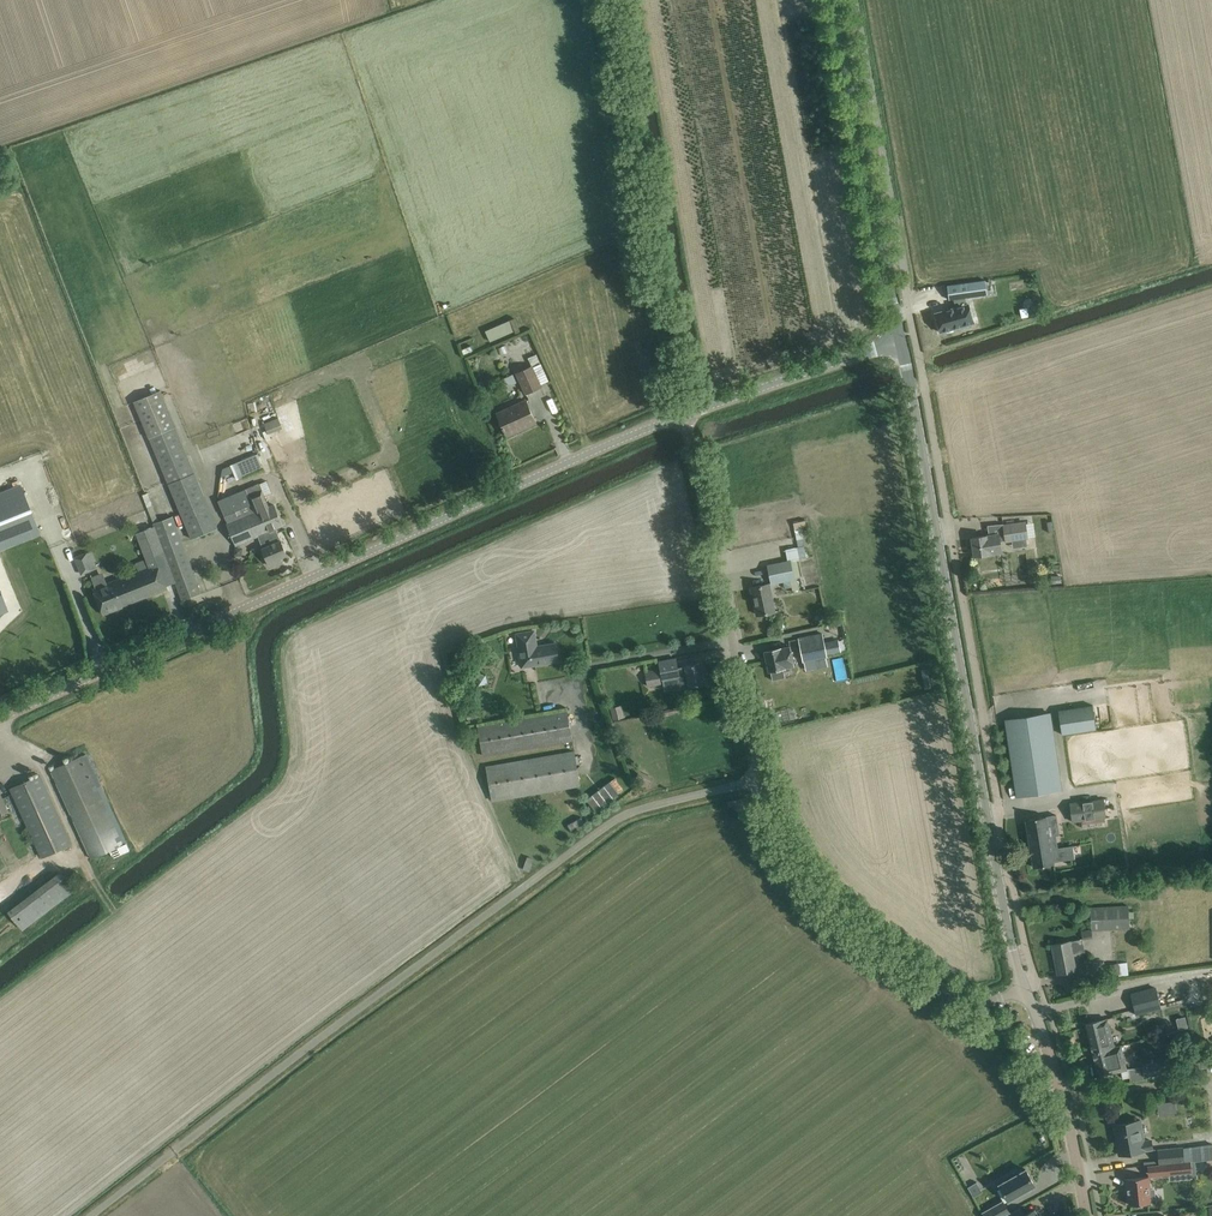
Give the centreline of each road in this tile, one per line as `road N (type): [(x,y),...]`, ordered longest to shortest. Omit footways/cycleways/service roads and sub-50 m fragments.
road 1 (track): [(95,1215),(609,824),(763,779)]
road 2 (unclassified): [(0,718),(686,414)]
road 3 (unclassified): [(1025,990),(979,1005),(960,1002),(845,915),(781,834),(686,414)]
road 4 (tertiary): [(1025,990),(901,340)]
road 5 (tertiary): [(838,0),(901,340)]
road 6 (tertiary): [(1087,1215),(1060,1088),(1025,990)]
road 7 (unclassified): [(686,414),(901,340)]

